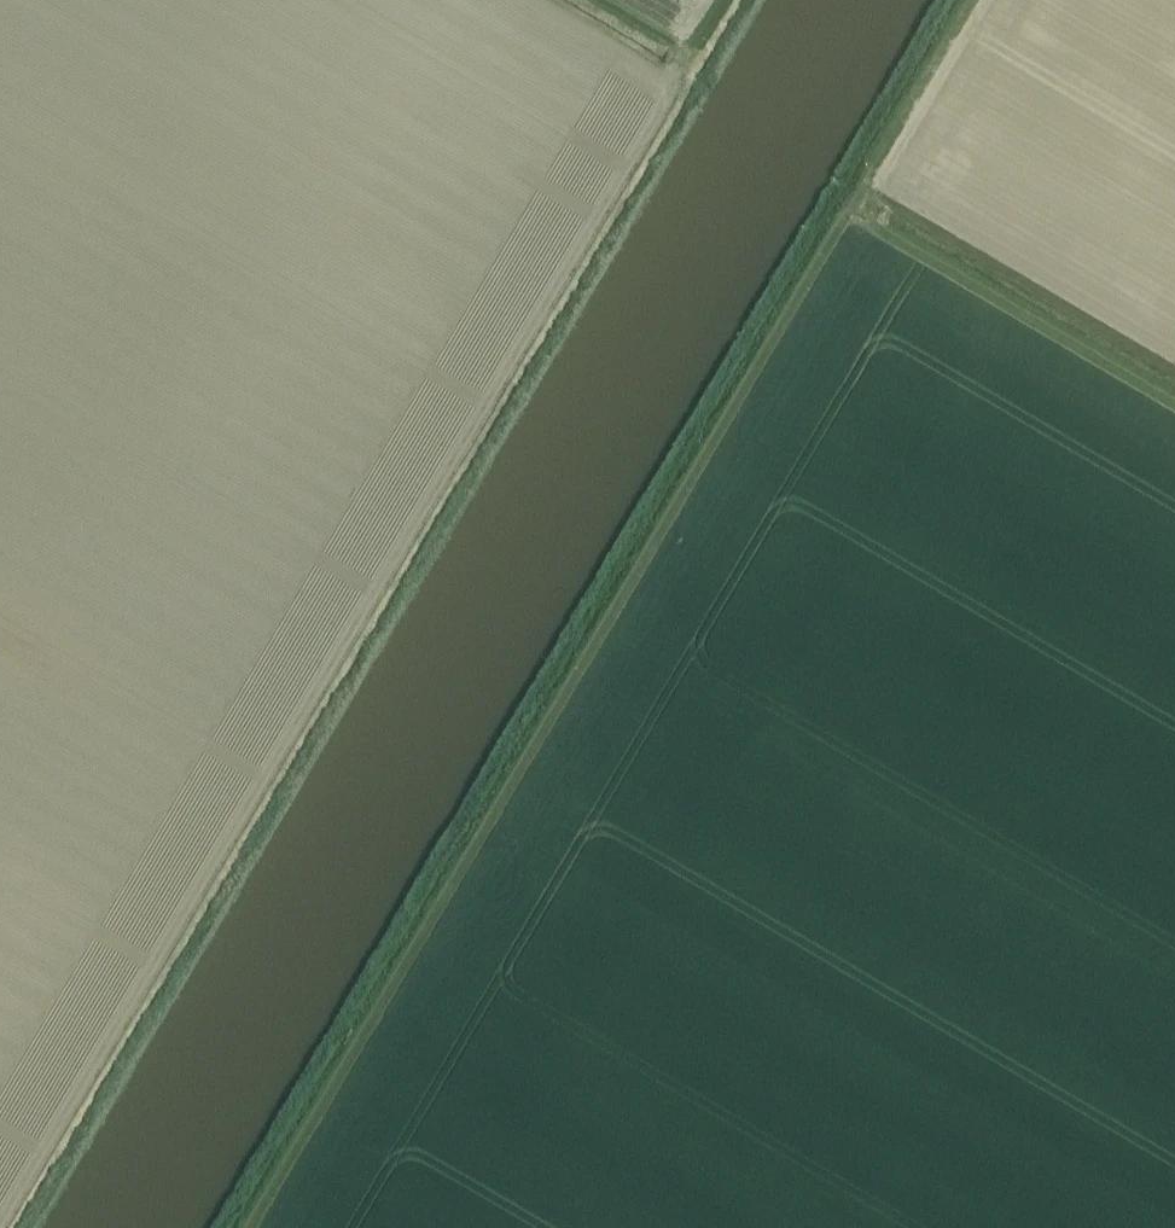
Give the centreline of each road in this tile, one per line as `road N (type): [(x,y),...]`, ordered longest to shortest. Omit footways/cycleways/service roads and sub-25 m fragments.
road 1 (track): [(518,0),(669,90)]

